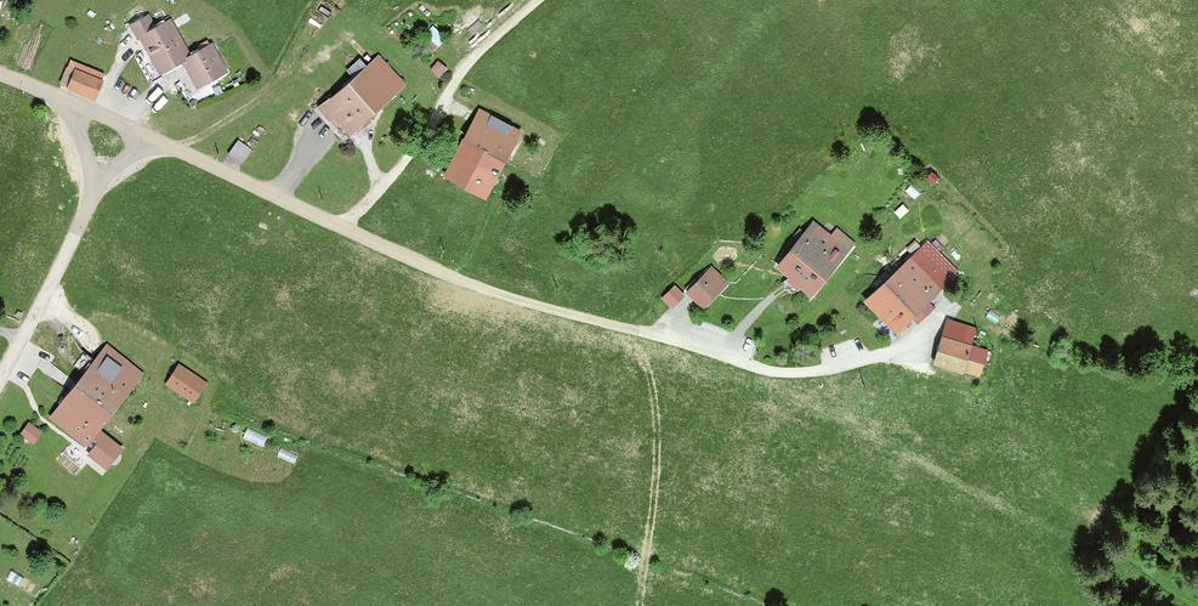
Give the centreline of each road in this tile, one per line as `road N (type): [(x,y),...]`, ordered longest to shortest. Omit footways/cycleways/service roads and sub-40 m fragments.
road 1 (residential): [(154,141),(441,276),(764,371),(809,374),(875,357),(927,332),(957,303)]
road 2 (track): [(536,0),(464,64),(380,191),(336,226)]
road 3 (unclassified): [(0,379),(92,184)]

